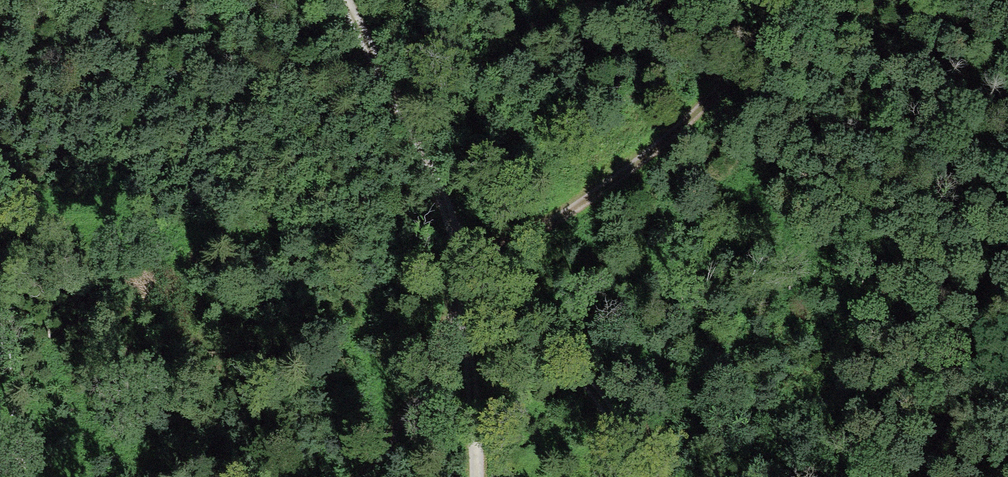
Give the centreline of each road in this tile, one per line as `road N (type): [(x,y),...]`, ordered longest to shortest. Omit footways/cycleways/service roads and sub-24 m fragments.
road 1 (track): [(474,476),(477,258),(447,213),(340,0)]
road 2 (track): [(778,0),(710,101),(534,242),(477,258)]
road 3 (track): [(651,476),(477,258)]
road 4 (track): [(477,258),(416,406),(366,476)]

